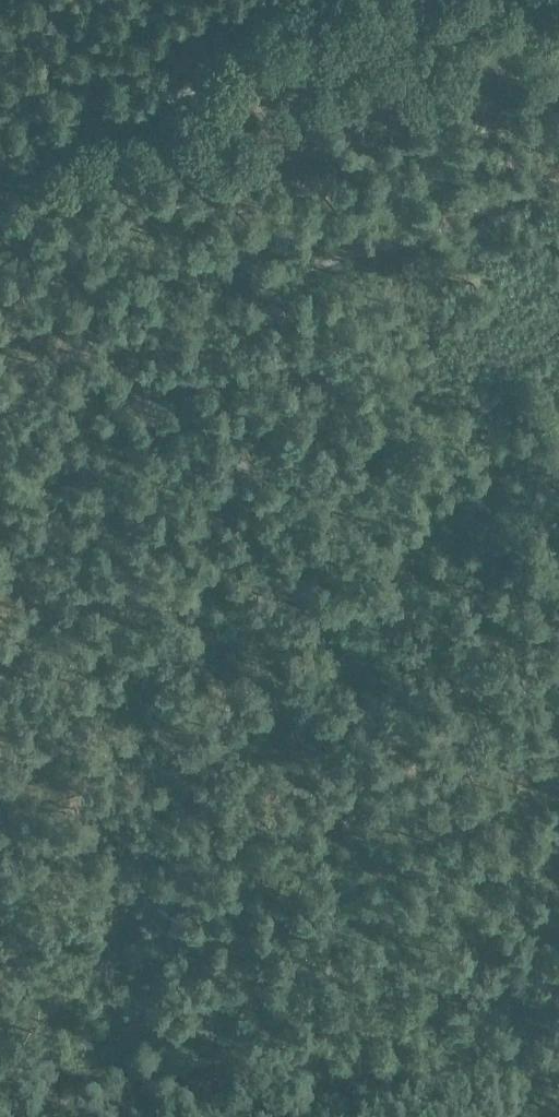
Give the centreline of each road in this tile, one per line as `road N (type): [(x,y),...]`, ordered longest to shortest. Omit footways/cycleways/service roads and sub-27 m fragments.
road 1 (track): [(558,181),(415,243),(359,252),(256,299),(0,383)]
road 2 (track): [(450,0),(0,151)]

